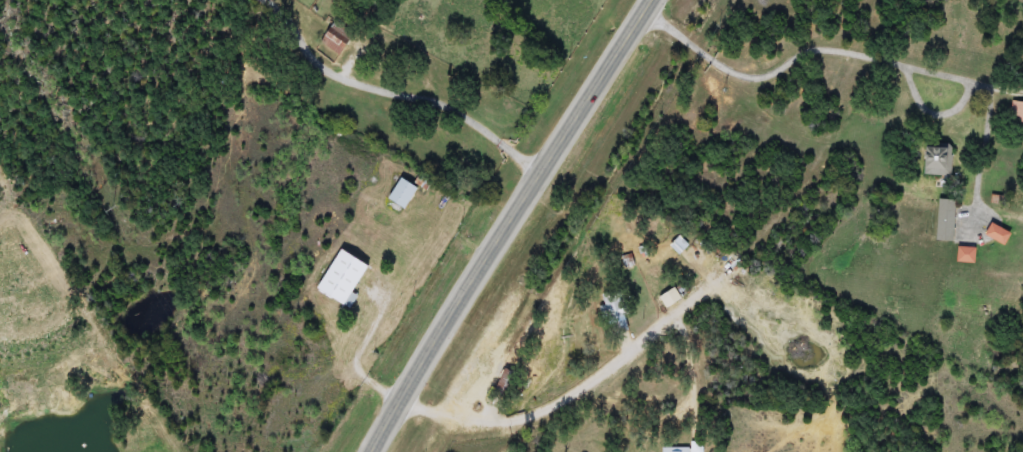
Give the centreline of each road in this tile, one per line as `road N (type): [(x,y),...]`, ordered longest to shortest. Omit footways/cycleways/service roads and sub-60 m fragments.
road 1 (trunk): [(372,451),(647,0)]
road 2 (residential): [(248,0),(318,64),(354,81),(440,100),(477,121),(537,175)]

